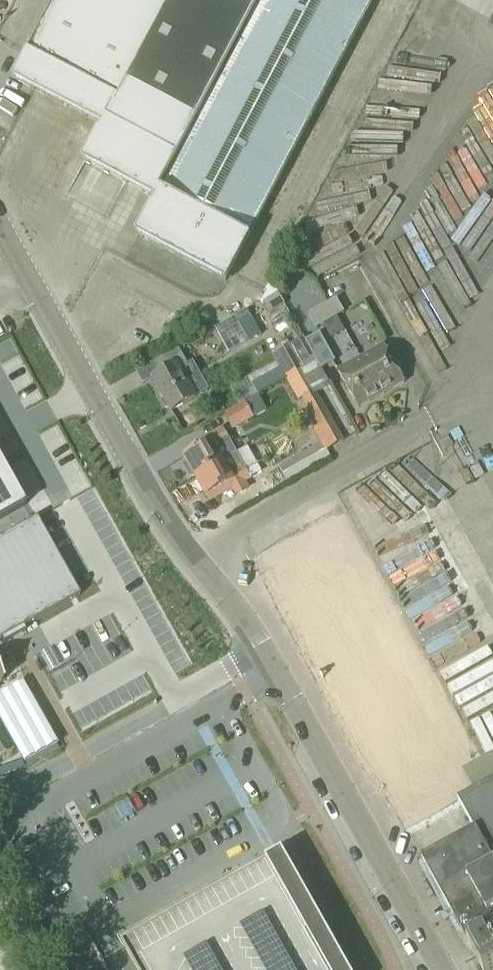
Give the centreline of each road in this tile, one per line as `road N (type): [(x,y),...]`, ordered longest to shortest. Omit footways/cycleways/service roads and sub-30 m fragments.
road 1 (unclassified): [(443,969),(239,610),(160,511),(33,278)]

